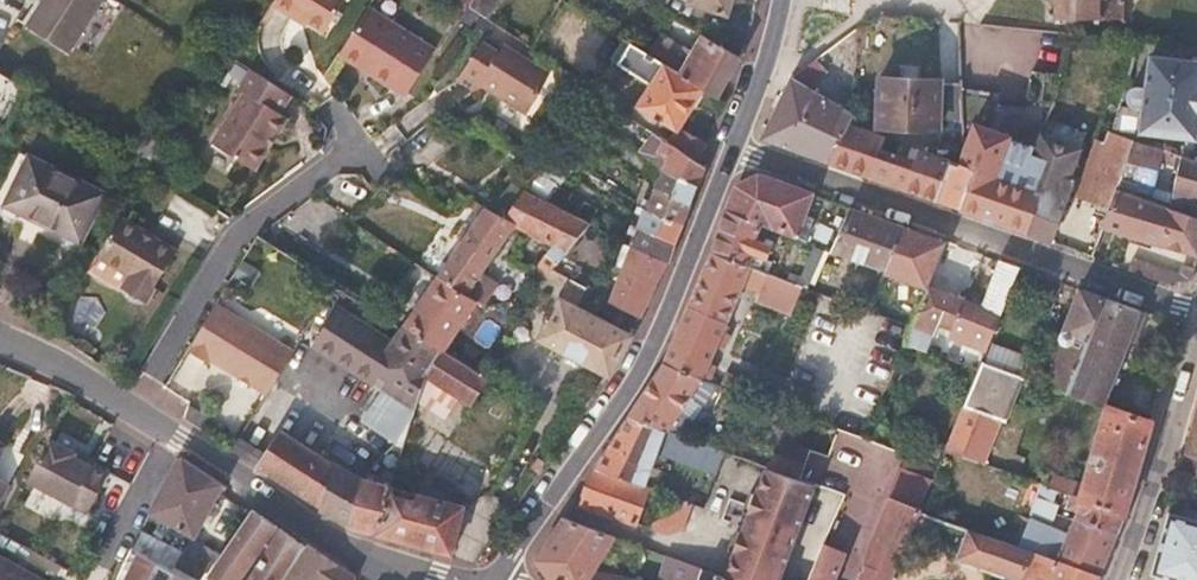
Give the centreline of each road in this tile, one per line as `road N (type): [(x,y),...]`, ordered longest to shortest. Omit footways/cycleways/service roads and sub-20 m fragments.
road 1 (residential): [(488,579),(647,363),(733,151)]
road 2 (residential): [(1196,315),(733,151)]
road 3 (residential): [(135,410),(244,235),(353,147)]
road 4 (residential): [(419,579),(349,549),(135,410)]
road 5 (tertiary): [(1124,579),(1196,355)]
road 6 (residential): [(733,151),(782,0)]
road 7 (residential): [(135,410),(0,342)]

